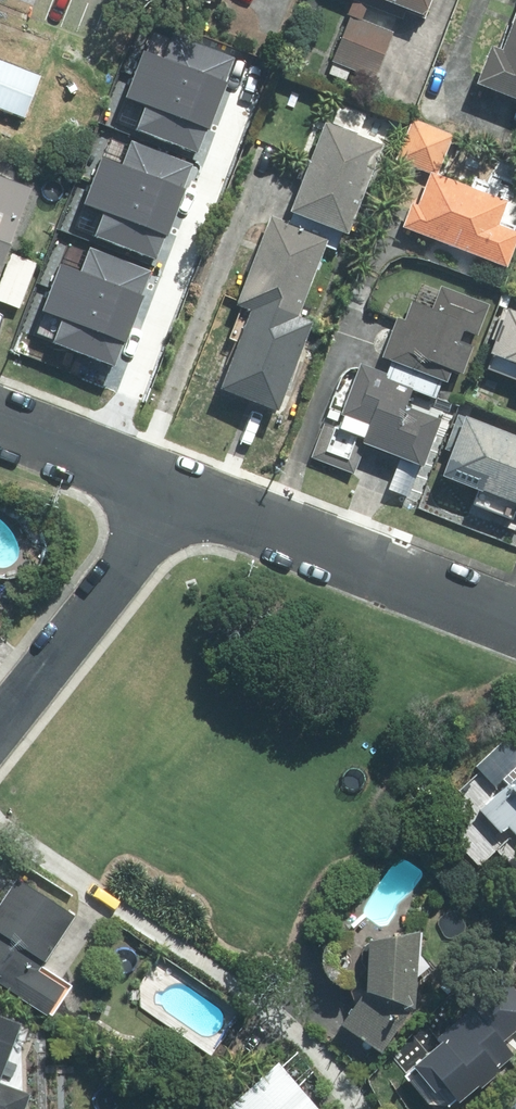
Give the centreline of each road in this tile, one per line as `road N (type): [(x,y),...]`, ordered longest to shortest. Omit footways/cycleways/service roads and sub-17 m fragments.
road 1 (residential): [(515,625),(179,490)]
road 2 (residential): [(179,490),(0,723)]
road 3 (residential): [(179,490),(0,421)]

